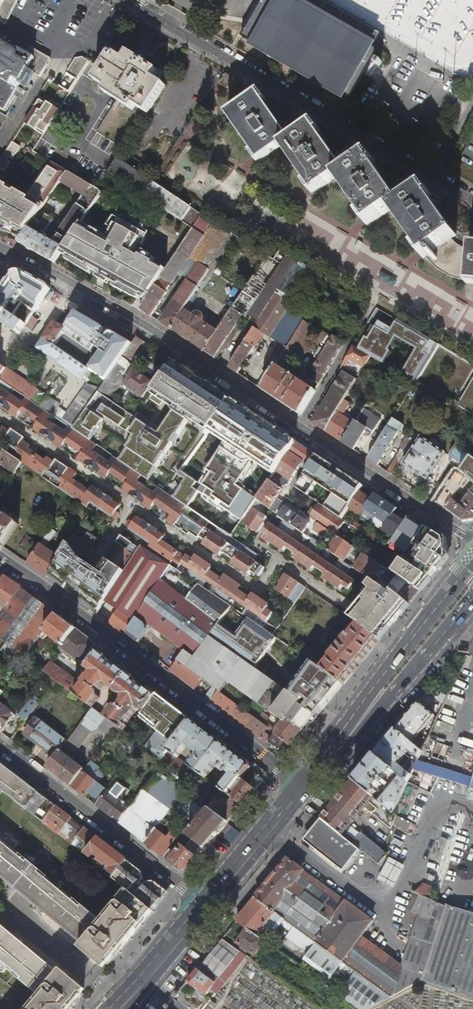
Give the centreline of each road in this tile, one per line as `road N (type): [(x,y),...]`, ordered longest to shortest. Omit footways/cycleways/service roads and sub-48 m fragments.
road 1 (residential): [(472,542),(135,318),(11,253)]
road 2 (residential): [(123,0),(472,202)]
road 3 (residential): [(0,562),(305,787)]
road 4 (primary): [(472,581),(305,787)]
road 5 (residential): [(205,905),(0,751)]
road 6 (primary): [(305,787),(205,905)]
road 7 (primary): [(205,905),(119,1008)]

